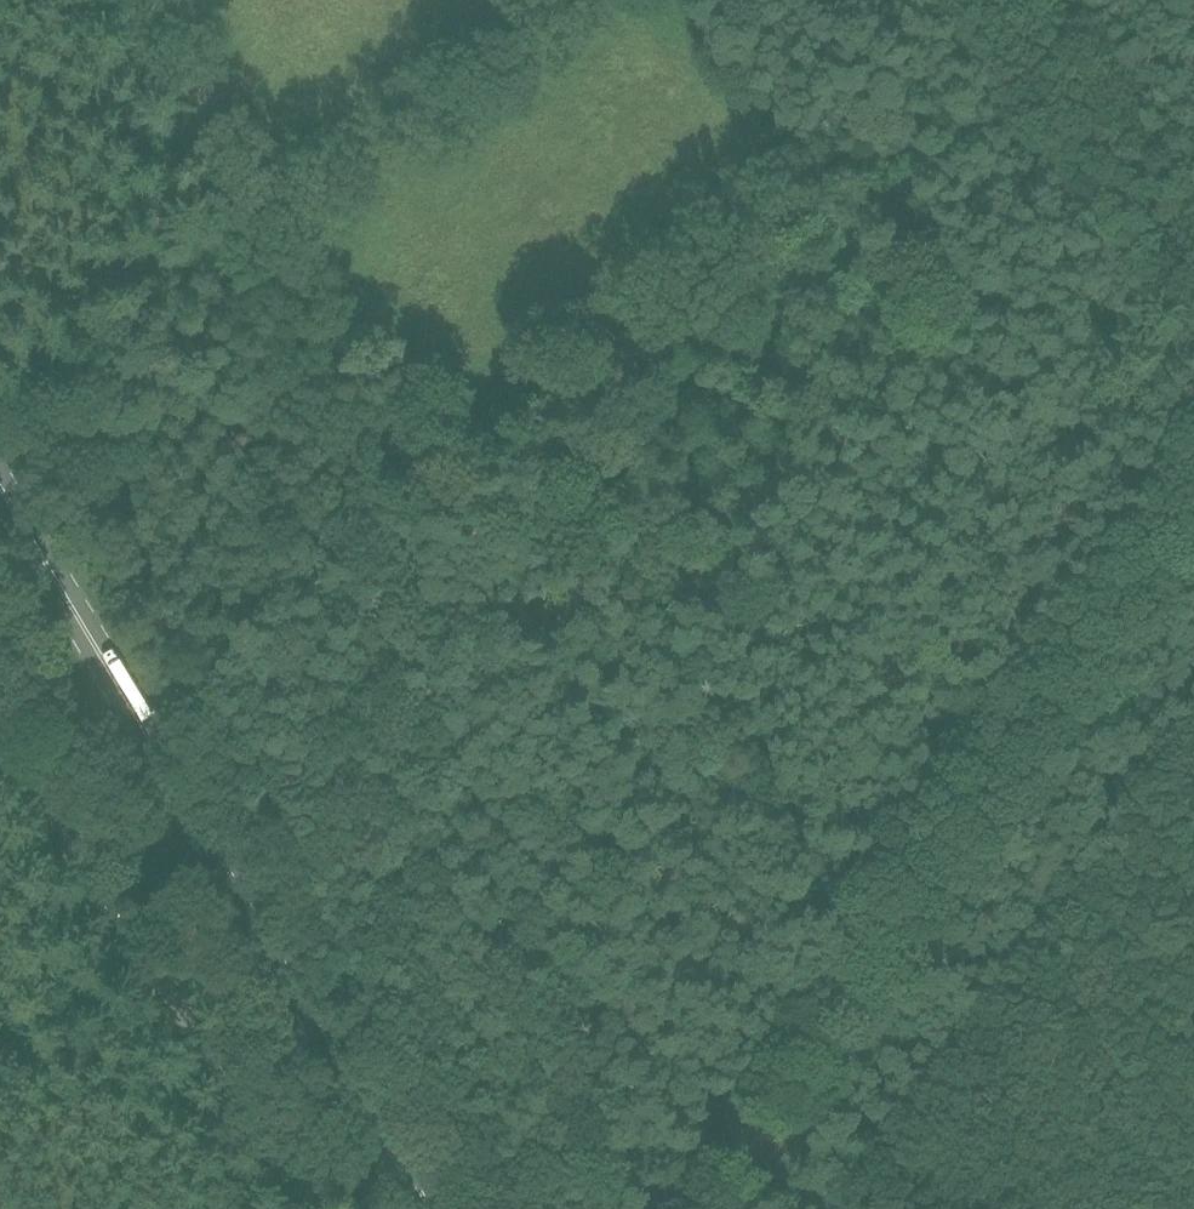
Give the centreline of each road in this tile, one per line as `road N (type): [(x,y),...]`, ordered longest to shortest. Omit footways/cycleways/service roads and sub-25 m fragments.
road 1 (primary): [(429,1208),(0,490)]
road 2 (unclassified): [(326,1208),(277,1135),(180,1022),(0,721)]

